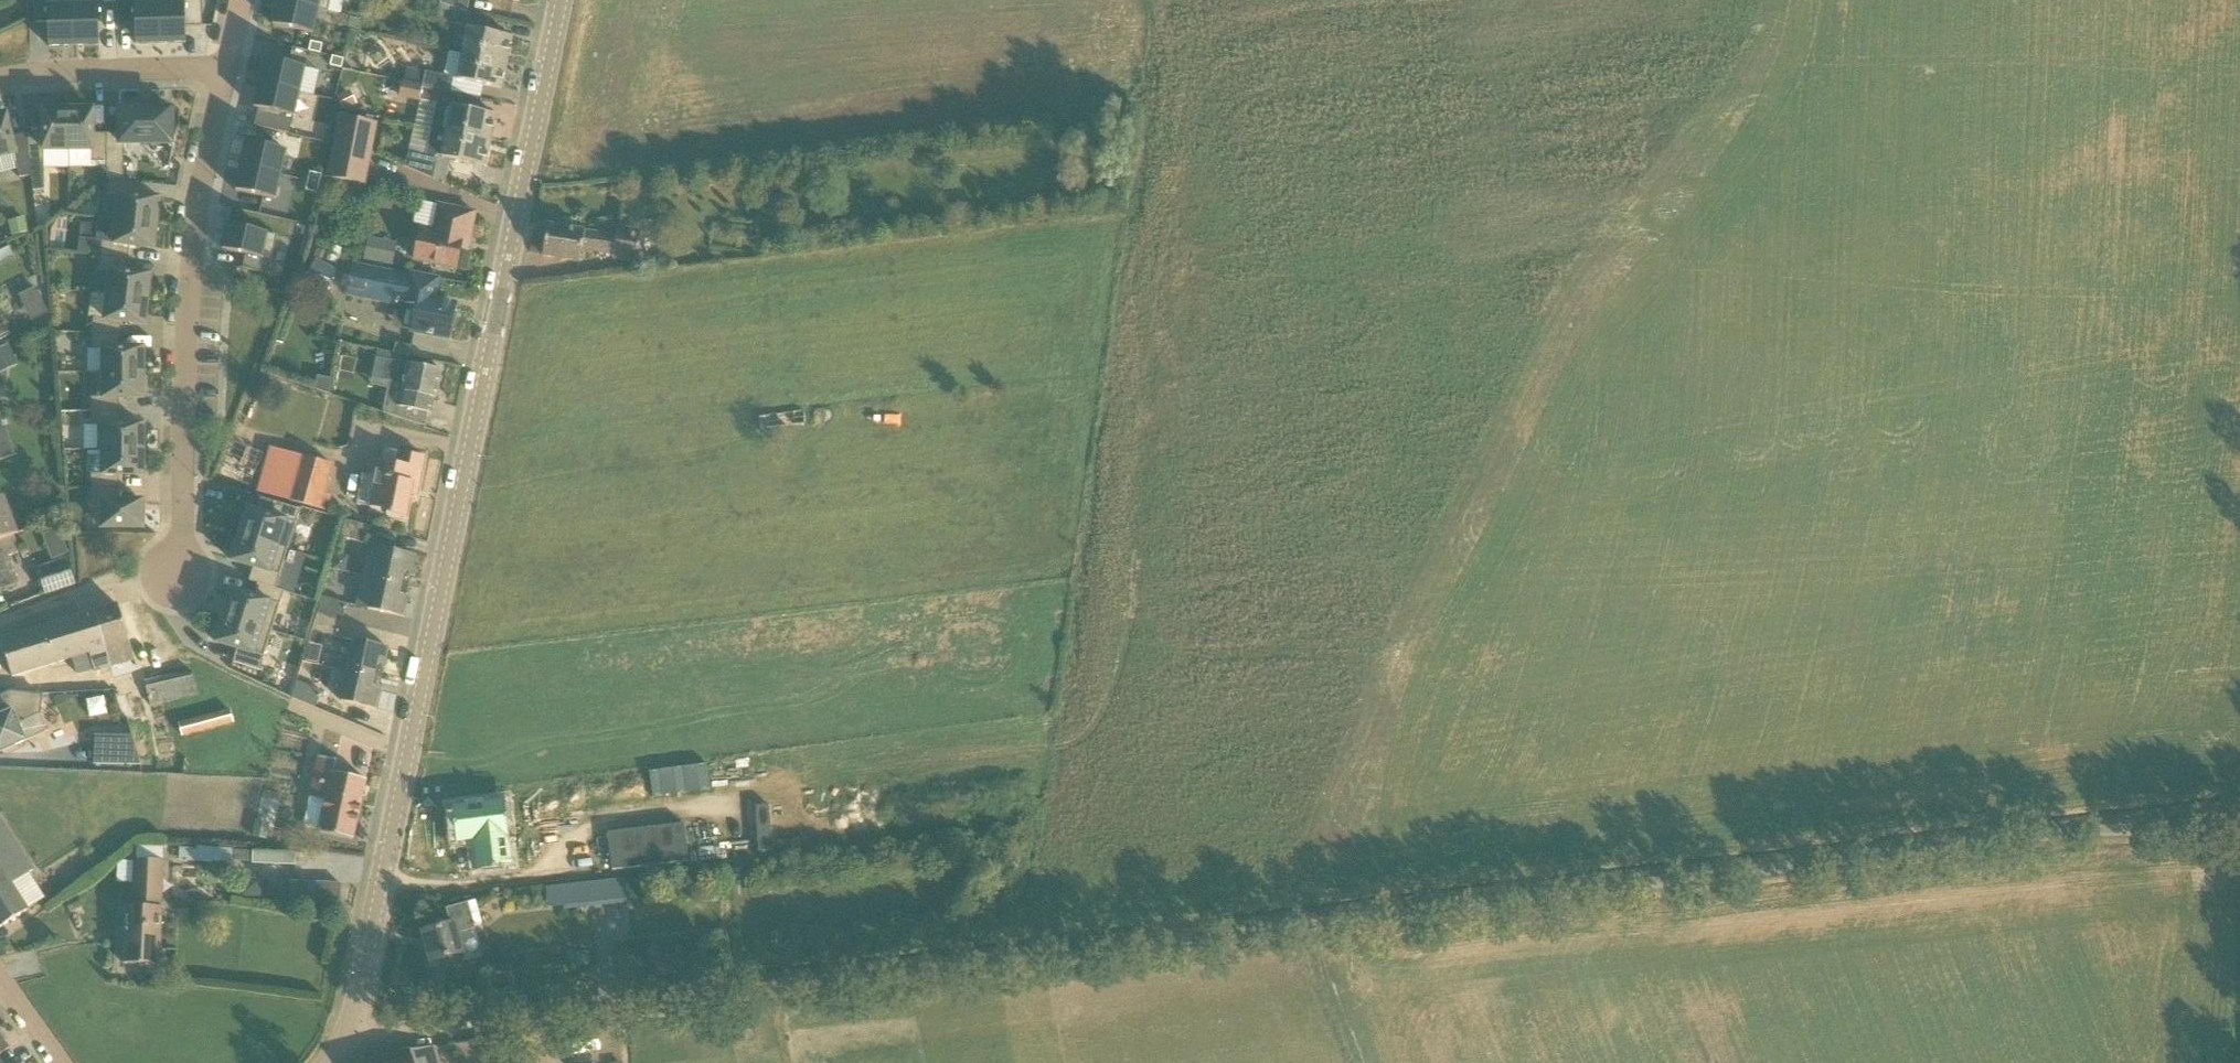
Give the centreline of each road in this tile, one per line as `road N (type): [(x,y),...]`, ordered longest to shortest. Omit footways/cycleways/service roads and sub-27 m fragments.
road 1 (unclassified): [(519,1007),(905,970),(2093,832),(2239,829)]
road 2 (residential): [(354,1028),(566,0)]
road 3 (residential): [(179,568),(191,265),(226,72)]
road 4 (residential): [(226,72),(0,78)]
road 5 (residential): [(354,1028),(386,1033),(519,1007)]
road 6 (track): [(2239,903),(2220,1017),(2221,1062)]
road 7 (track): [(1360,1062),(1303,924)]

